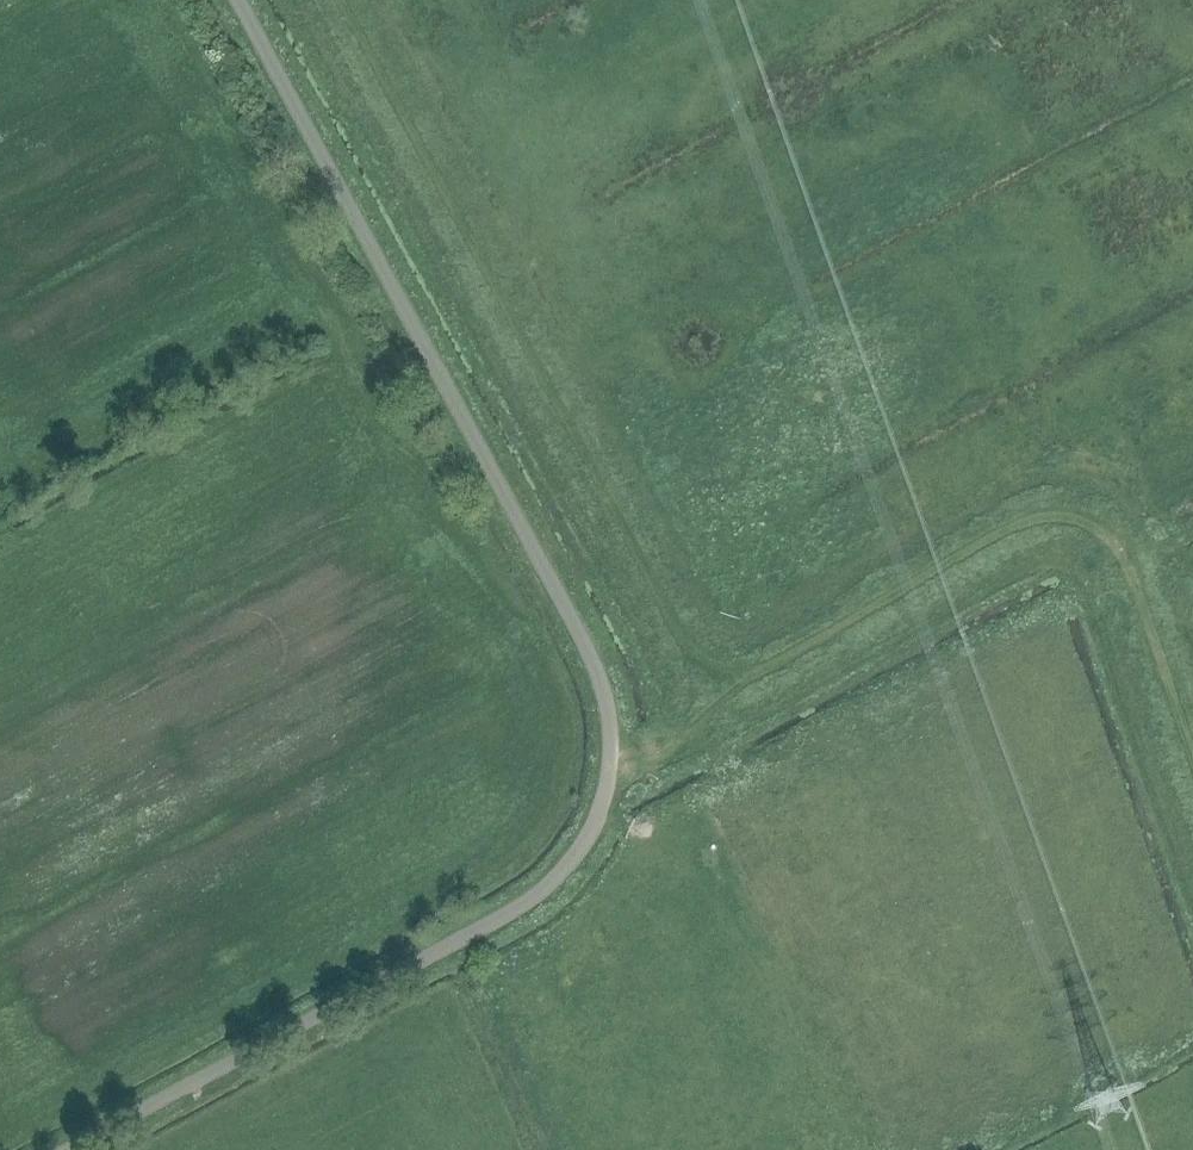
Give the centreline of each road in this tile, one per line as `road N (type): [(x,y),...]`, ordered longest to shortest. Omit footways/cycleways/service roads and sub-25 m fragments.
road 1 (unclassified): [(67,1149),(536,895),(587,839),(612,762),(593,667),(236,0)]
road 2 (track): [(718,676),(700,661),(347,0)]
road 3 (track): [(718,676),(746,675),(1045,506),(1076,508),(1109,533),(1142,583),(1192,738)]
road 4 (track): [(612,762),(657,748),(692,717),(718,676)]

